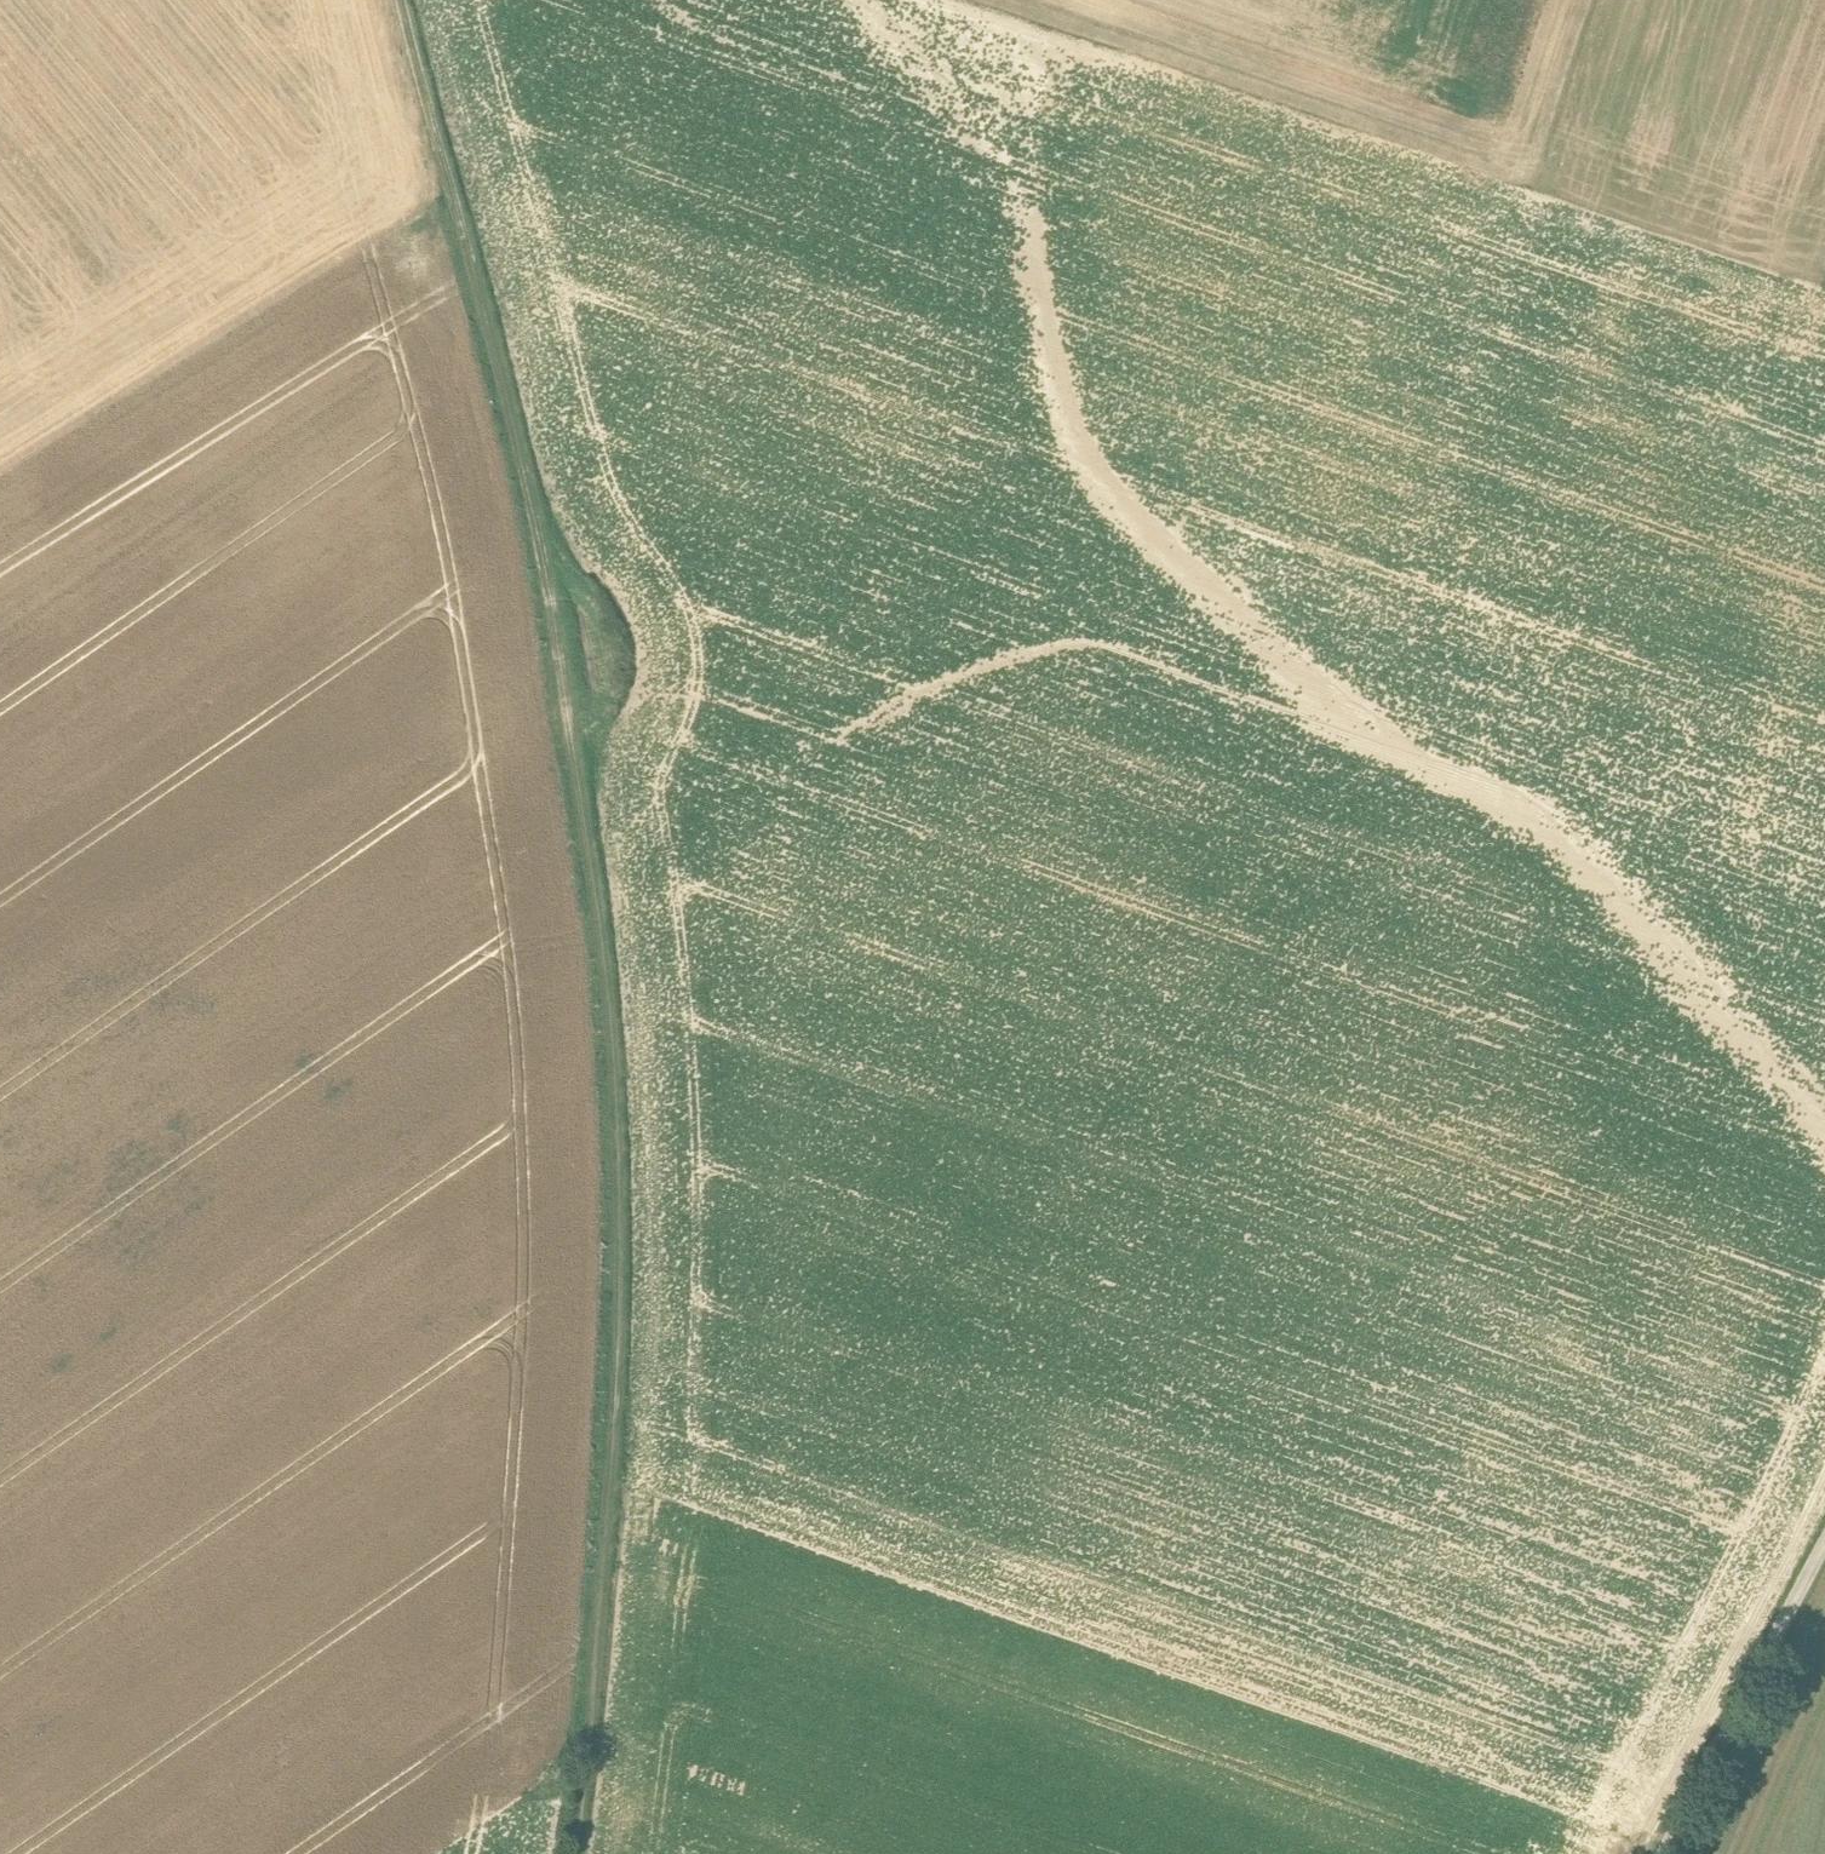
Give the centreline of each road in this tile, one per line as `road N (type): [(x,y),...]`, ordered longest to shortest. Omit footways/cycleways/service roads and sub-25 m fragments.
road 1 (track): [(573,1853),(593,1710),(617,1334),(609,989),(541,545),(402,0)]
road 2 (unclassified): [(1662,1853),(1824,1543)]

